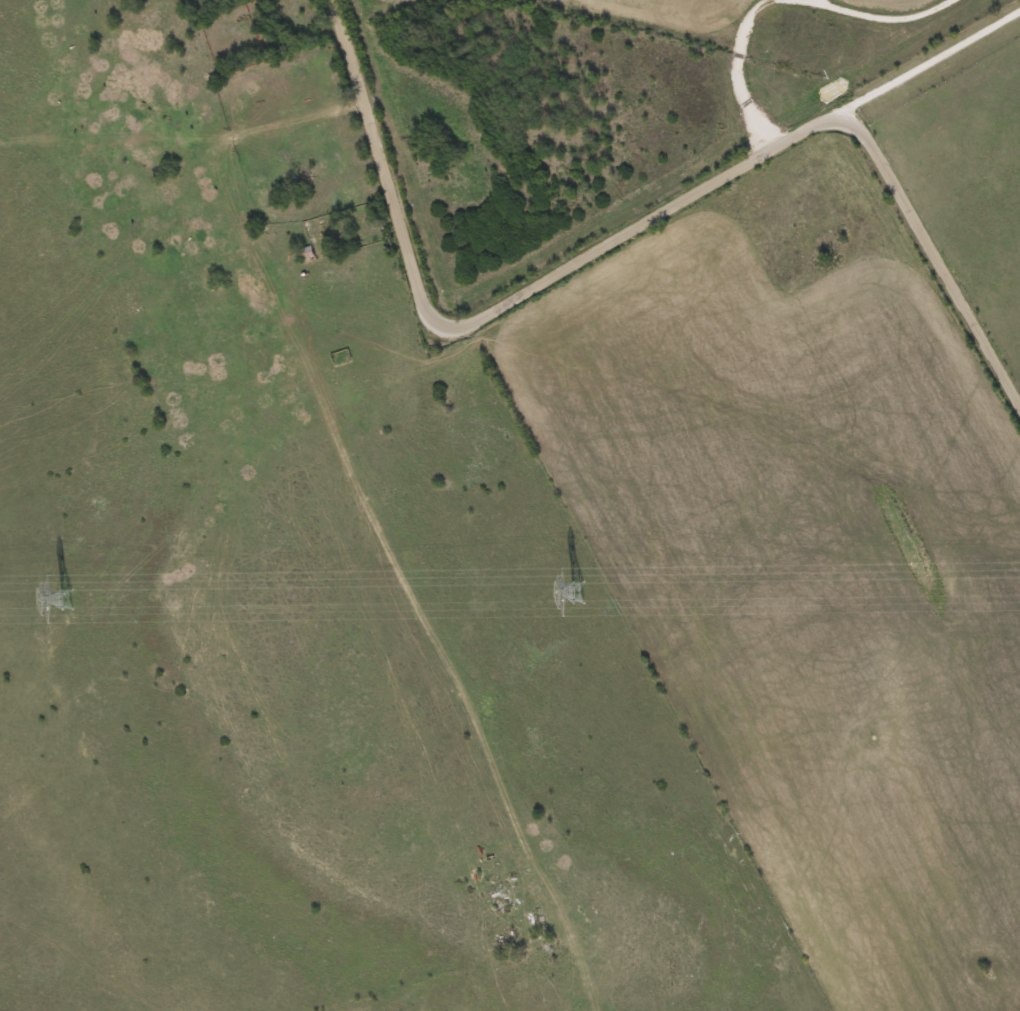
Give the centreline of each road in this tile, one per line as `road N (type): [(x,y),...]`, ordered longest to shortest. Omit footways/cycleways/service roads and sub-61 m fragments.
road 1 (residential): [(337,0),(430,314),(445,330),(483,322),(775,151),(842,126),(876,146),(1019,395)]
road 2 (residential): [(814,131),(1019,5)]
road 3 (track): [(791,0),(757,4),(736,54),(748,102),(775,151)]
road 4 (track): [(955,0),(921,17),(804,0)]

